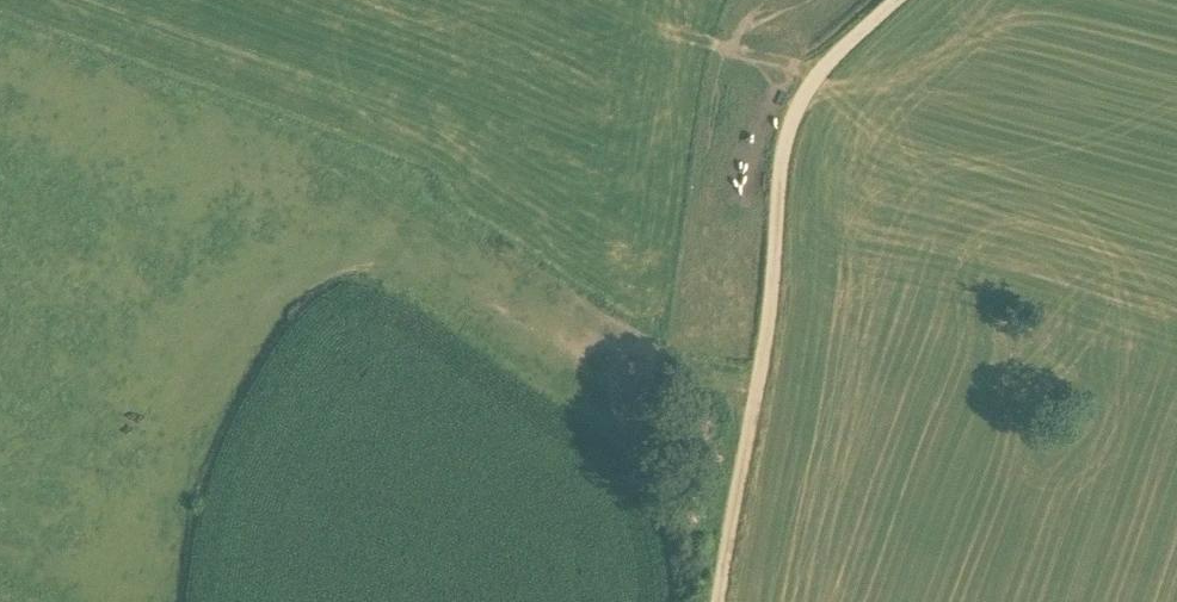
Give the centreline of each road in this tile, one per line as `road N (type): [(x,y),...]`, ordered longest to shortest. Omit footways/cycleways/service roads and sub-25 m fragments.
road 1 (track): [(897,0),(825,65),(783,145),(774,285),(715,601)]

